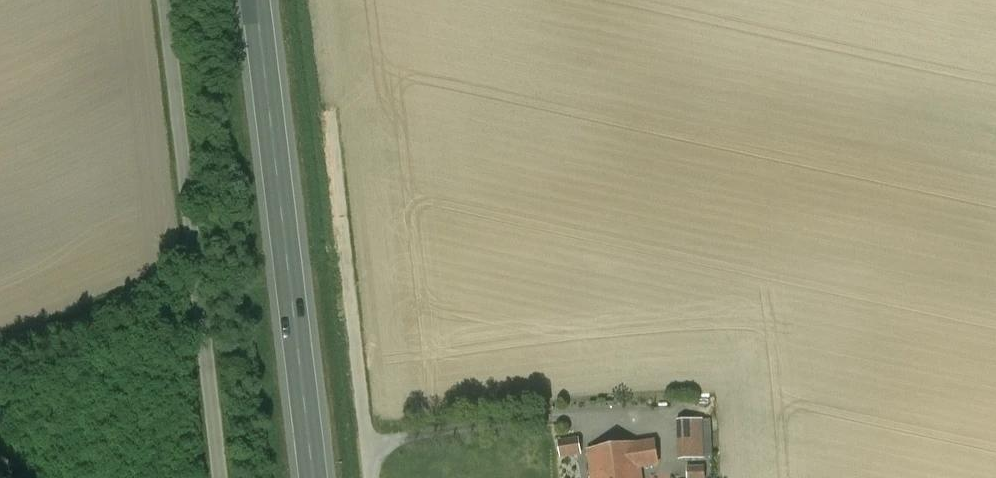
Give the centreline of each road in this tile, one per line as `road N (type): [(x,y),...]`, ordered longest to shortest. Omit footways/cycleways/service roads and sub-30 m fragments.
road 1 (unclassified): [(213,477),(151,0)]
road 2 (primary): [(255,0),(312,477)]

